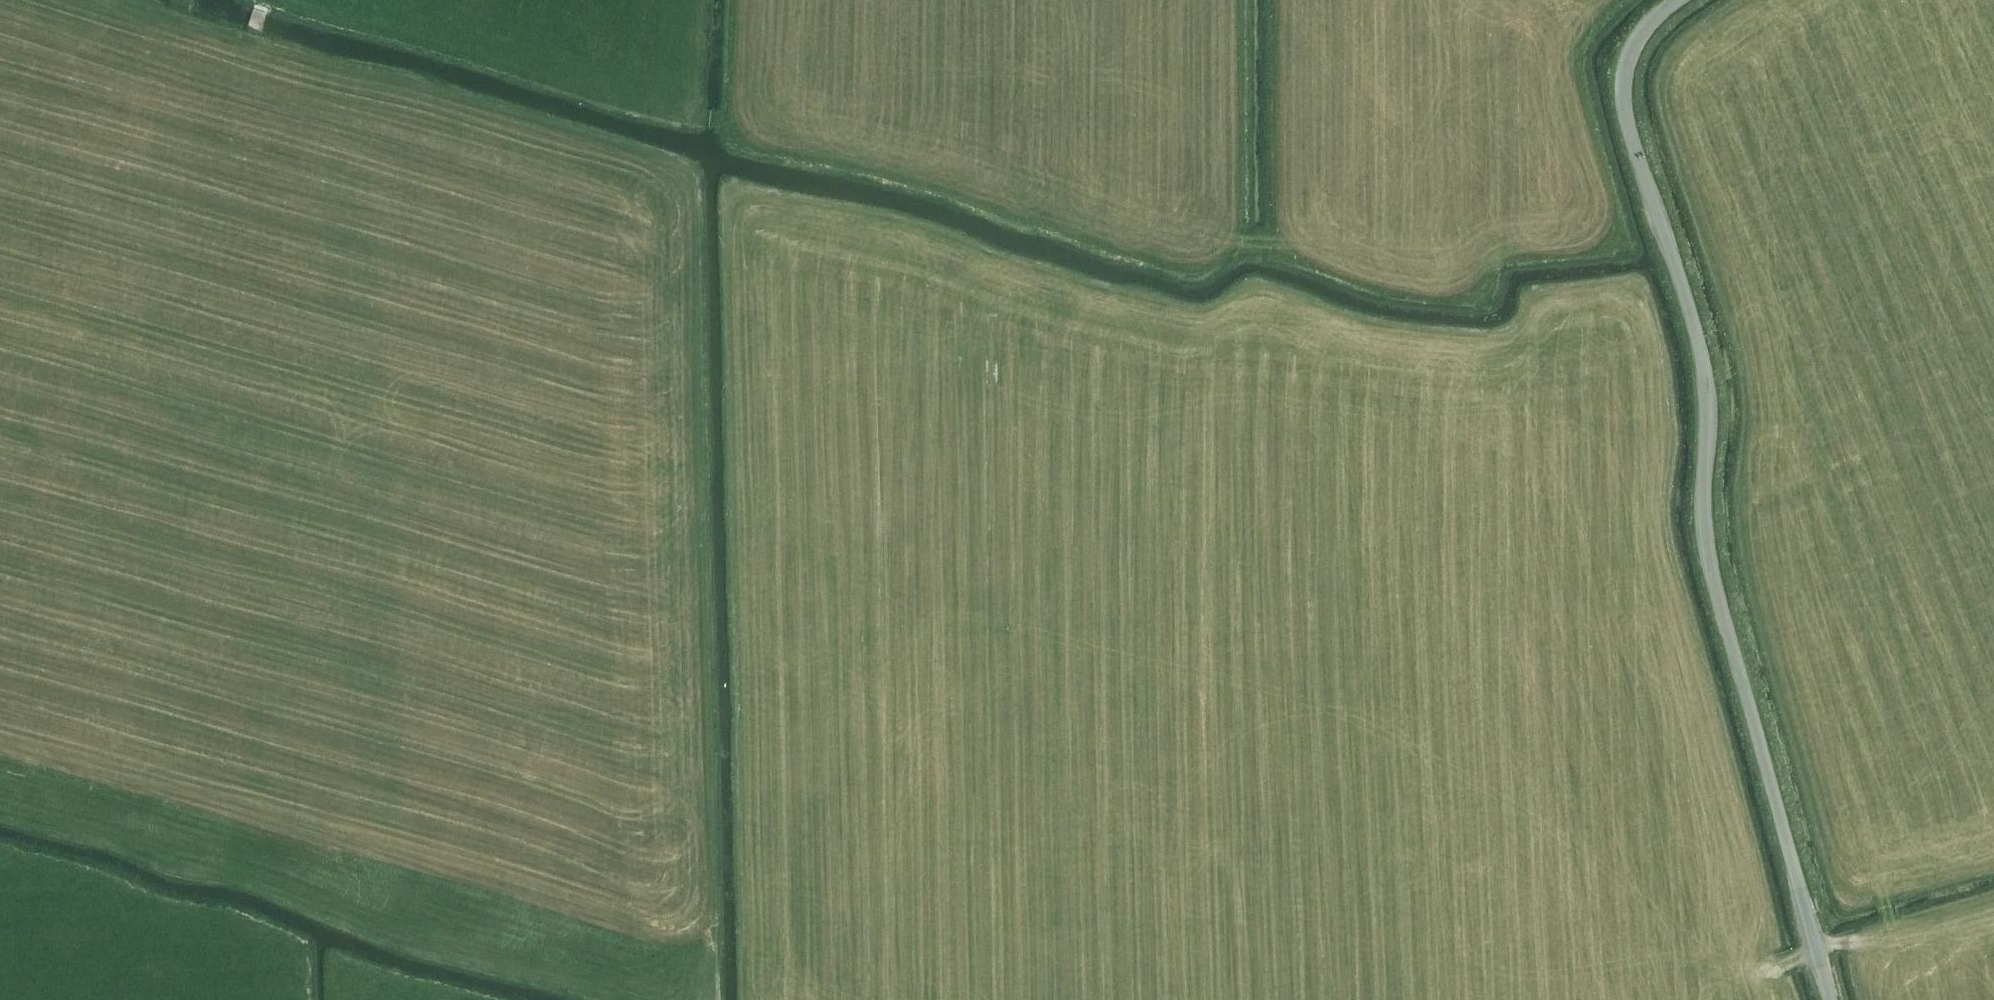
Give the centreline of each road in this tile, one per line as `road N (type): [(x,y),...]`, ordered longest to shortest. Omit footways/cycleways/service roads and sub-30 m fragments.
road 1 (unclassified): [(1829,999),(1707,556),(1706,375),(1626,118),(1635,45),(1681,0)]

